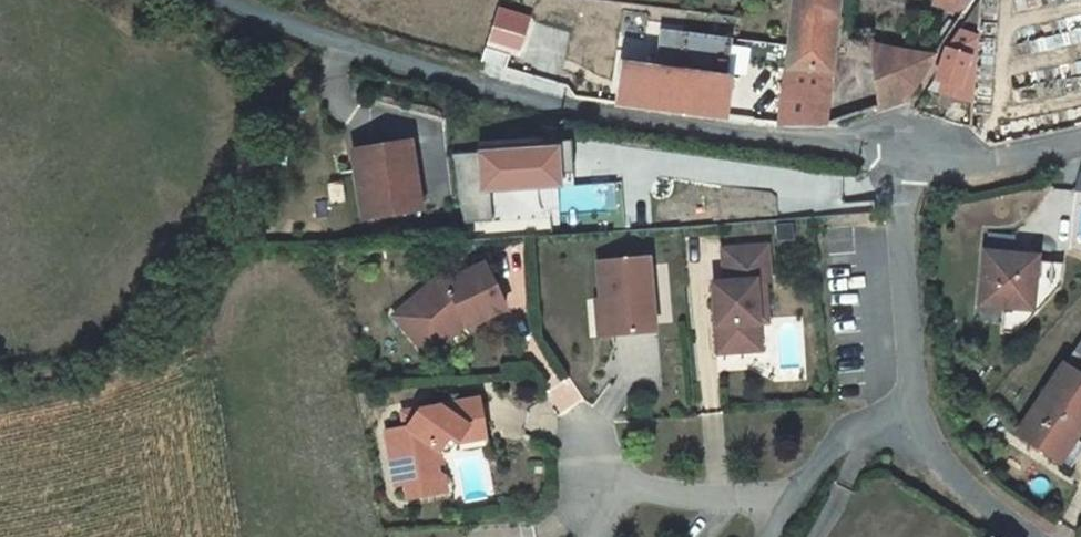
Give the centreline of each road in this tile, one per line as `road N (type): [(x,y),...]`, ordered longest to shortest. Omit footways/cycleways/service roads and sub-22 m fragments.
road 1 (unclassified): [(231,0),(319,36),(539,101),(902,154)]
road 2 (track): [(319,36),(155,310),(68,372),(0,381)]
road 3 (residential): [(912,416),(902,154)]
road 4 (residential): [(790,508),(589,478)]
road 5 (unclassified): [(902,154),(982,165),(1080,144)]
road 6 (residential): [(1033,536),(932,460),(912,416)]
road 7 (residential): [(912,416),(845,438),(790,508)]

